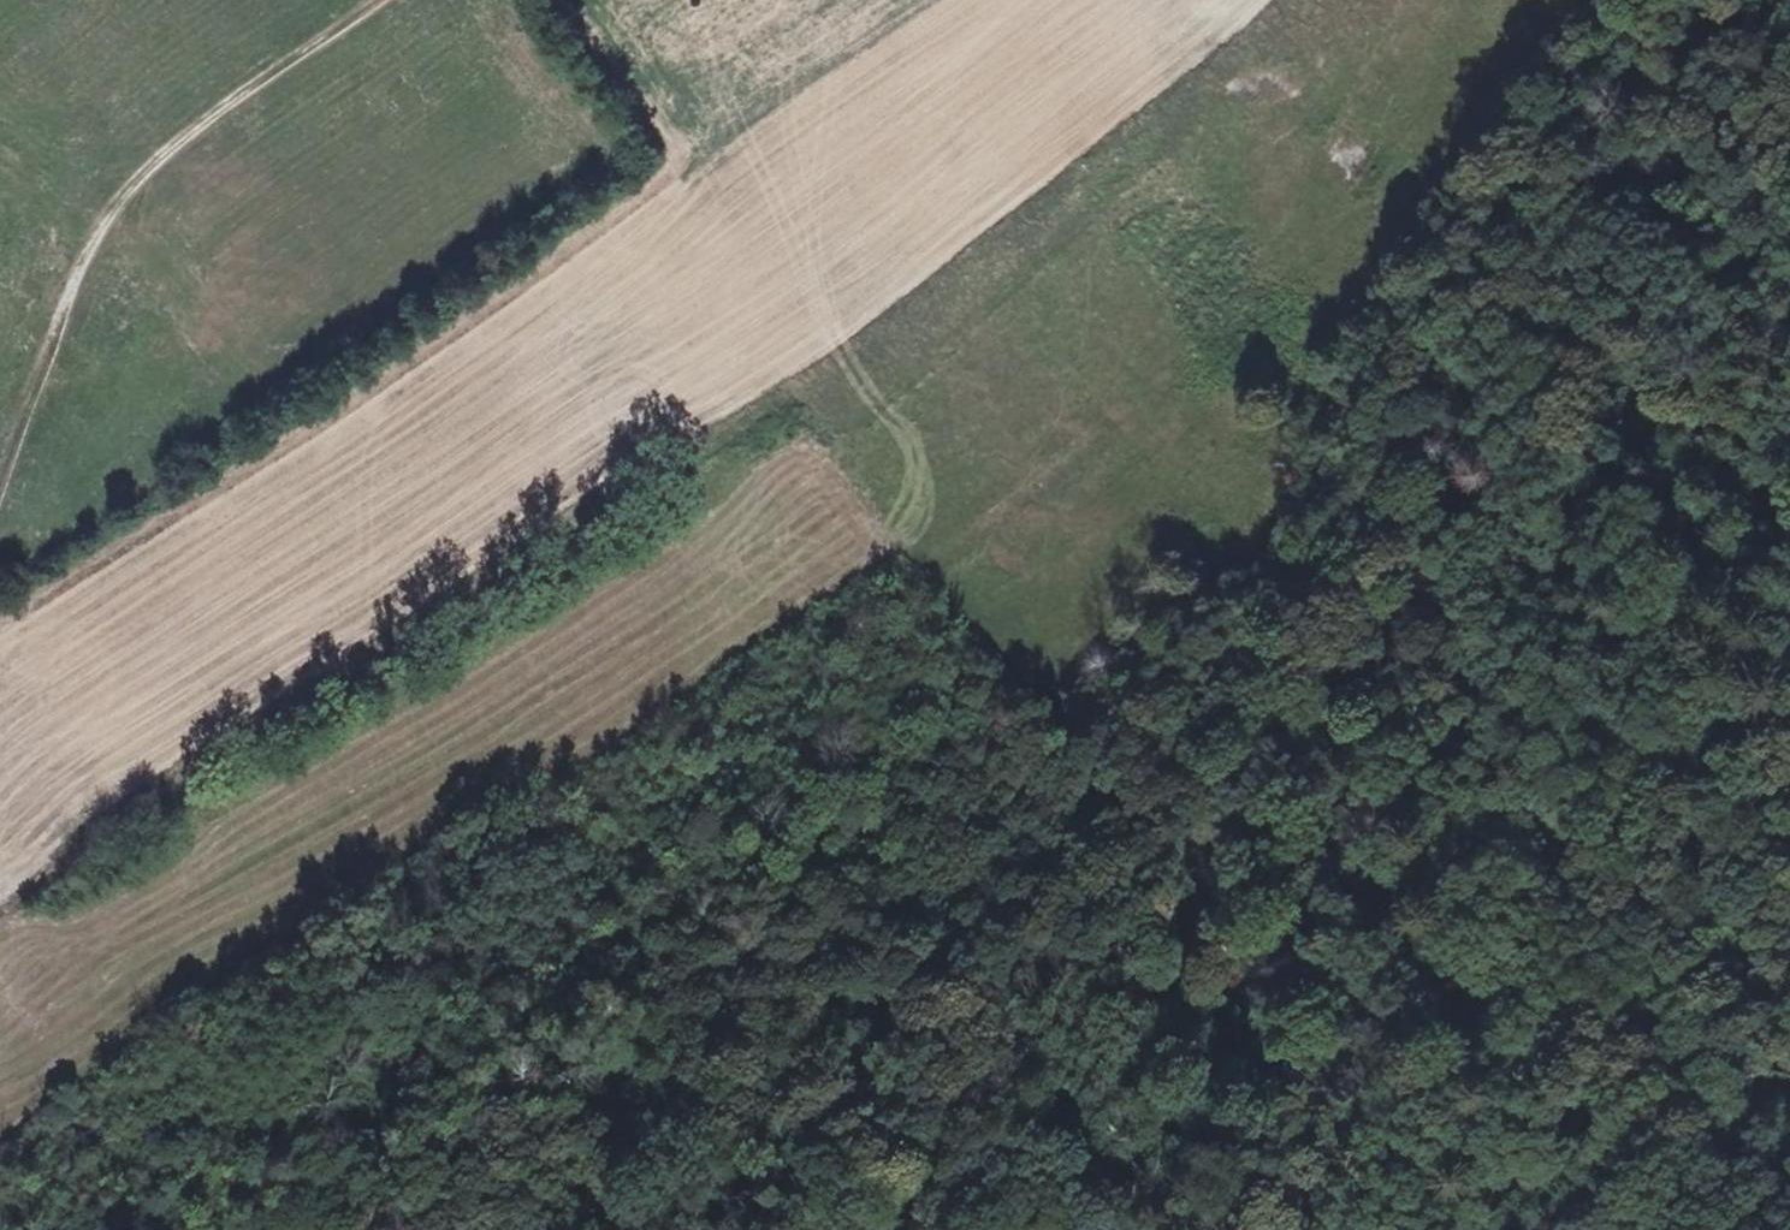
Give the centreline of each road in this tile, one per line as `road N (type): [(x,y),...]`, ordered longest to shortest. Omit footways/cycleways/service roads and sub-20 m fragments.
road 1 (track): [(0,467),(97,234),(138,173),(248,88),(384,0)]
road 2 (track): [(1789,902),(1468,1229)]

